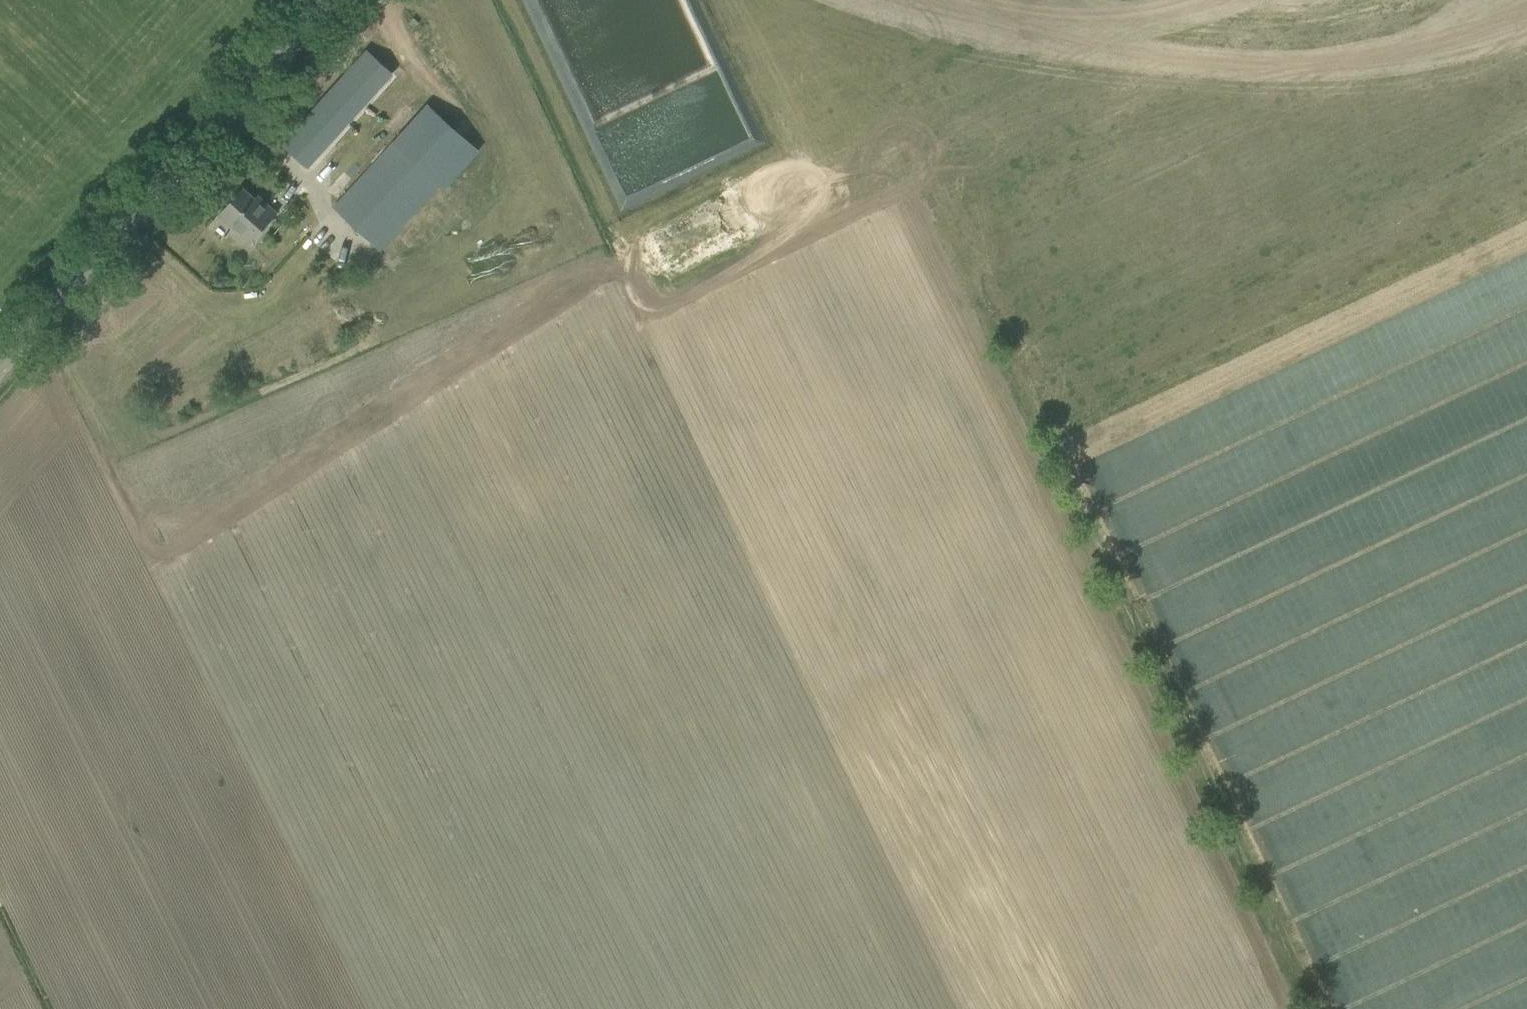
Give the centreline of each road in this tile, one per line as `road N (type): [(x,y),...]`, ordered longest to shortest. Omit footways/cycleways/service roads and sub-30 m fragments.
road 1 (tertiary): [(0,357),(329,0)]

